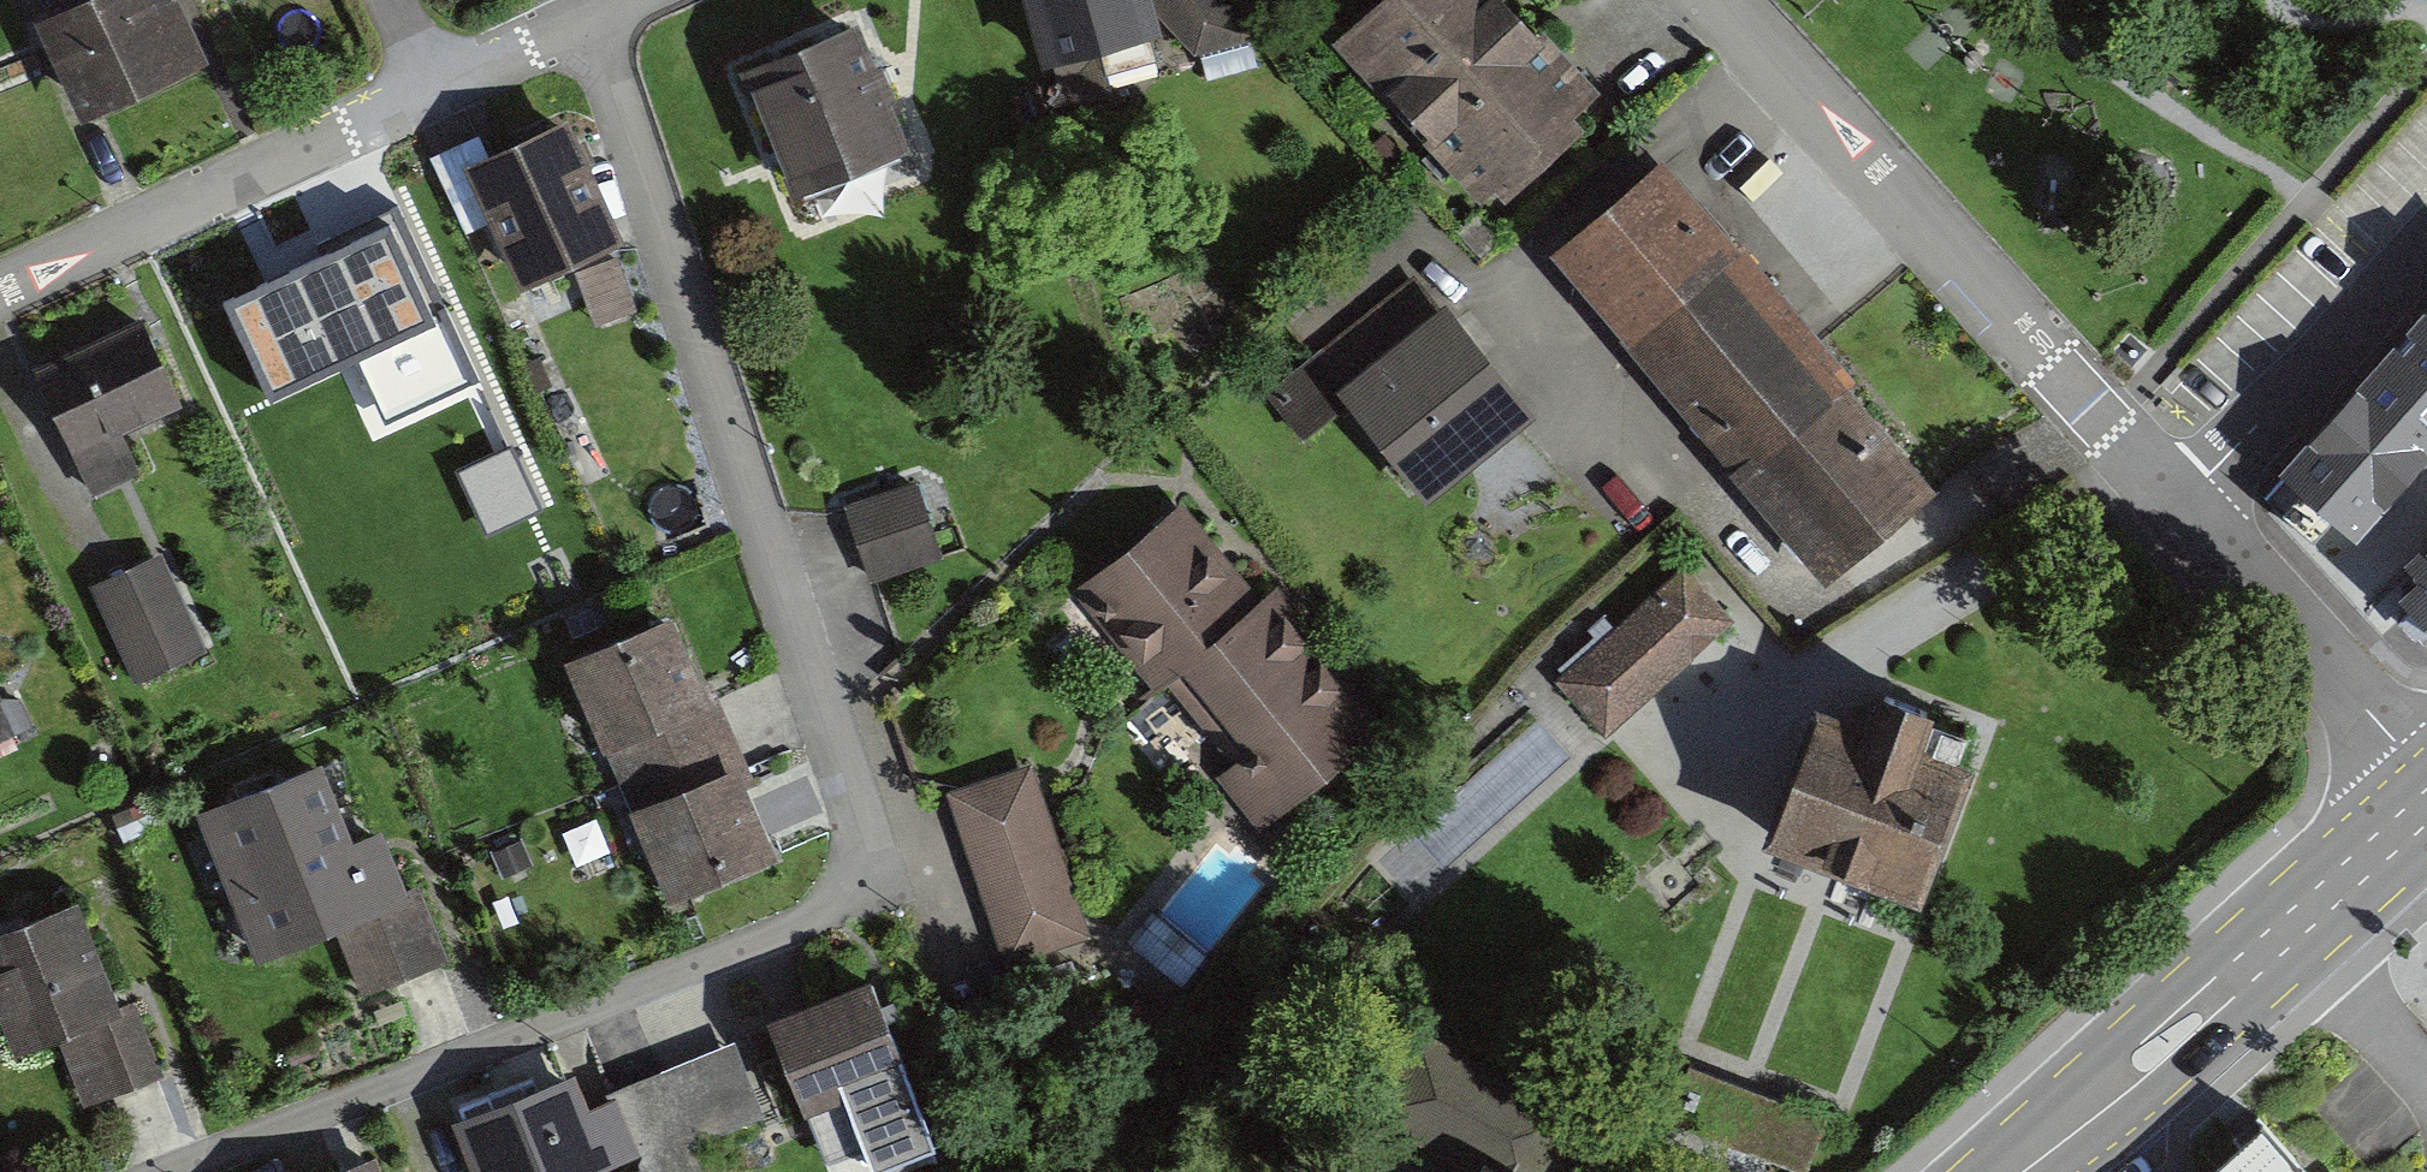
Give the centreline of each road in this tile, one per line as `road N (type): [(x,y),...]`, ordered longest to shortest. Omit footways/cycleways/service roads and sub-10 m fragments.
road 1 (residential): [(188,1171),(847,921),(866,856),(594,17)]
road 2 (residential): [(1716,0),(2182,517)]
road 3 (residential): [(0,292),(594,17)]
road 4 (secondary): [(2426,806),(2010,1171)]
road 5 (residential): [(2426,246),(2182,517)]
road 6 (residential): [(2182,517),(2426,775)]

